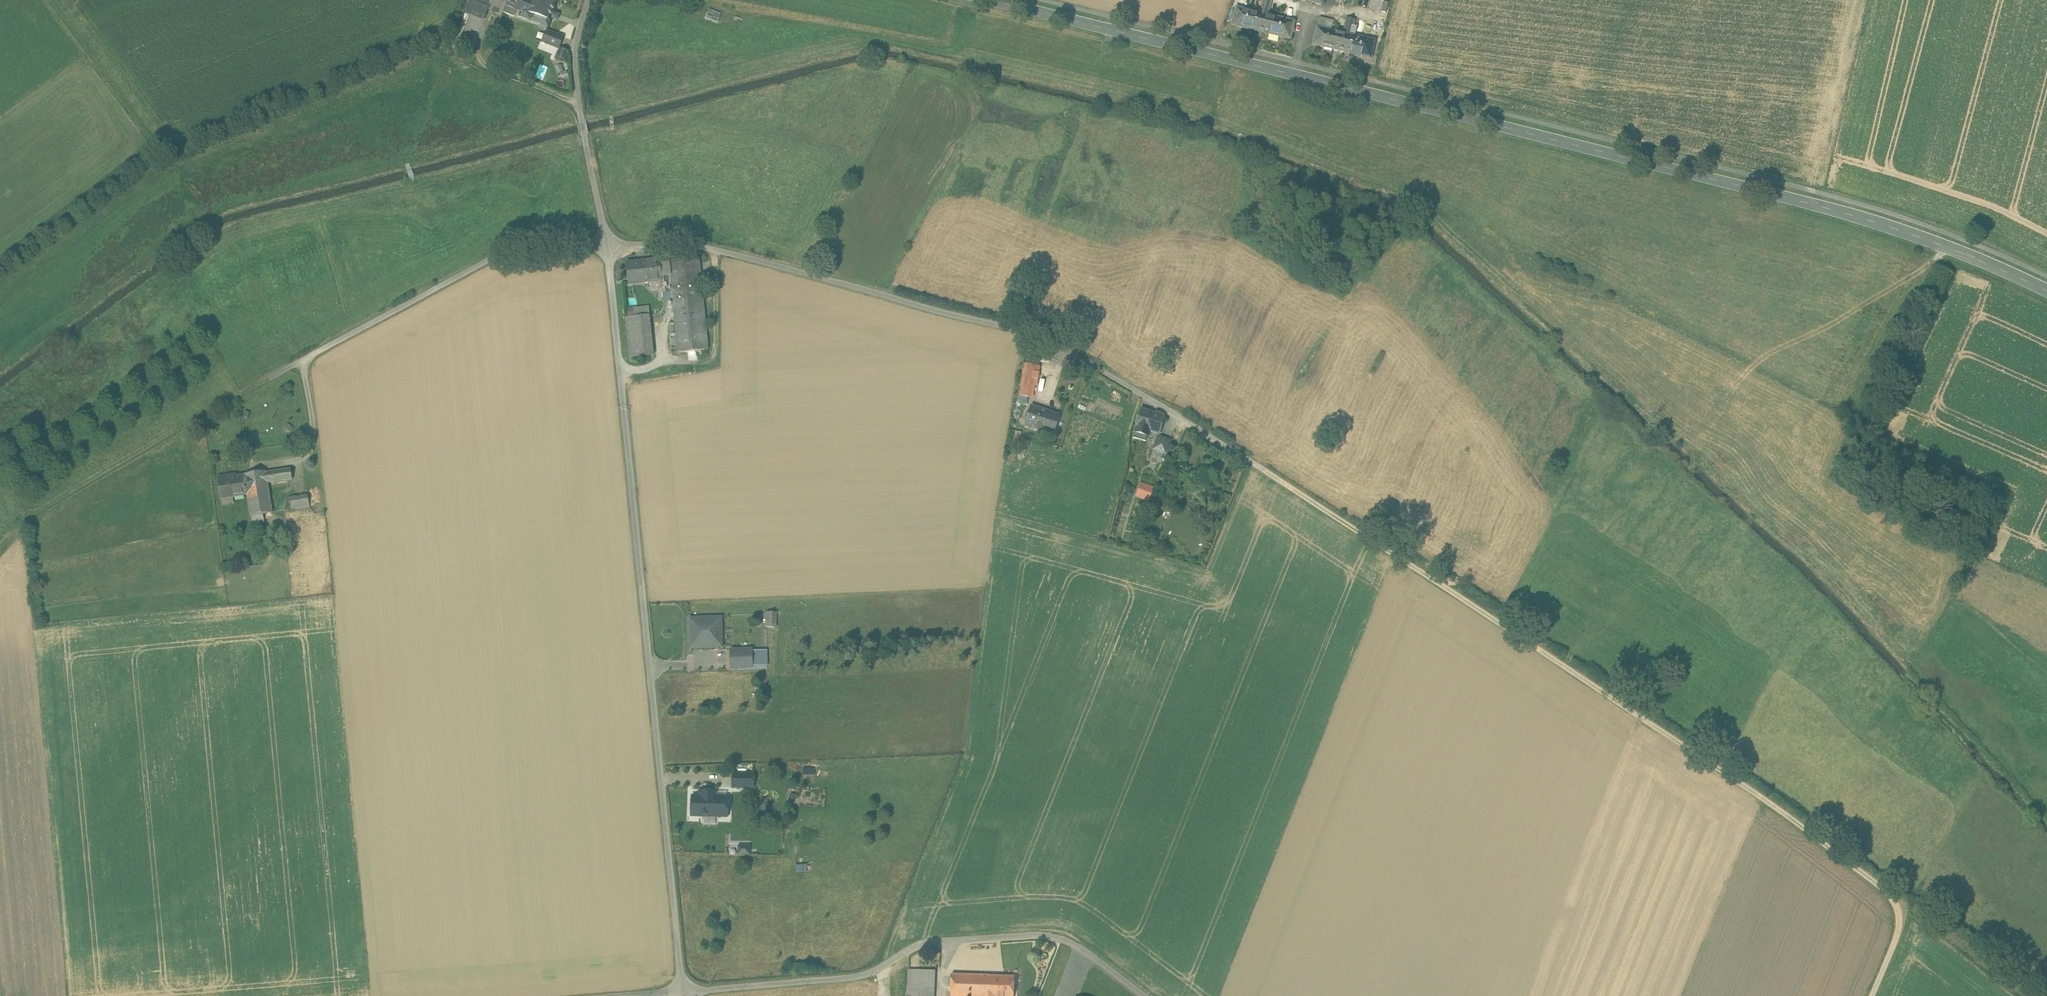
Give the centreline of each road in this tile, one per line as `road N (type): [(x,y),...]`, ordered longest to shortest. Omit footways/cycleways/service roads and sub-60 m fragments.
road 1 (track): [(1873,995),(1901,916),(1897,899),(1882,885),(1231,447),(1025,333),(725,251),(613,243)]
road 2 (tertiary): [(1001,0),(1876,223),(2046,292)]
road 3 (track): [(683,995),(613,243),(580,103),(587,0)]
road 4 (track): [(0,552),(27,516),(516,248),(613,243)]
road 5 (track): [(1143,995),(1069,942),(1027,936),(936,943),(840,979),(631,995)]
road 6 (track): [(303,360),(316,436),(309,455),(258,467)]

